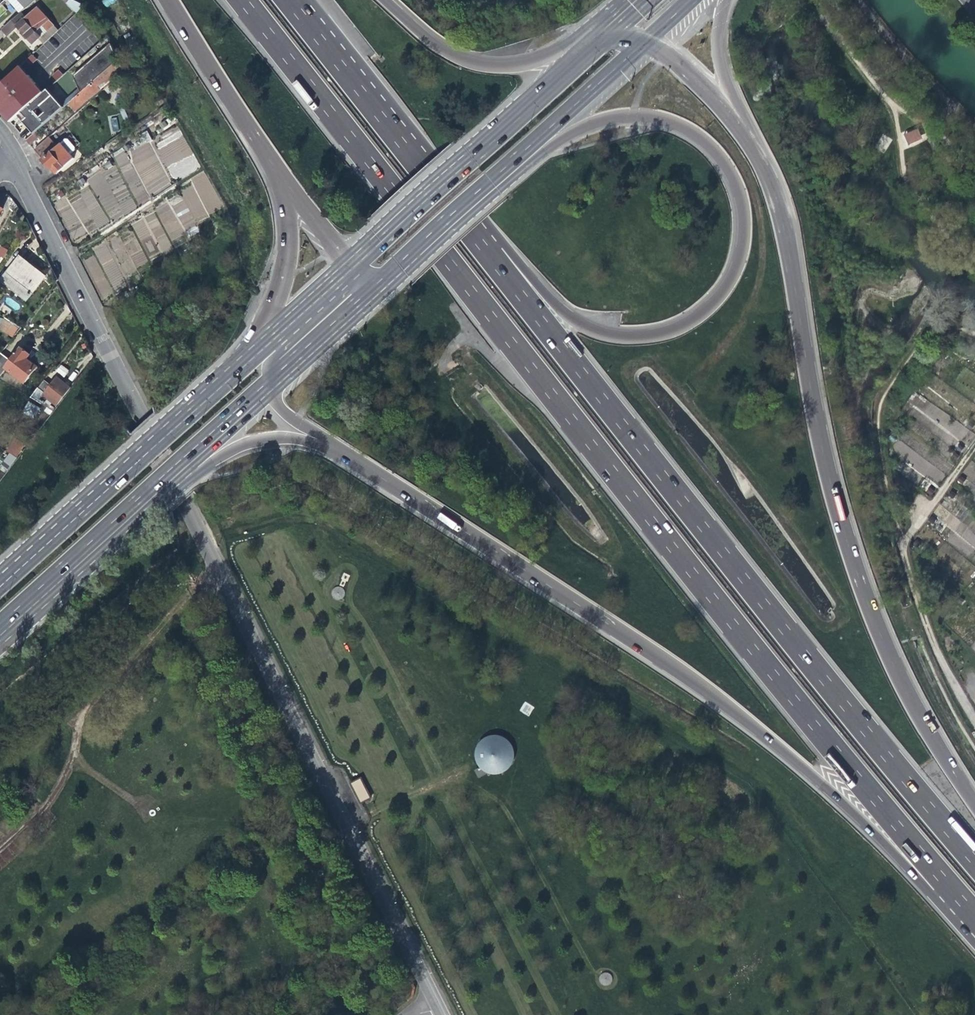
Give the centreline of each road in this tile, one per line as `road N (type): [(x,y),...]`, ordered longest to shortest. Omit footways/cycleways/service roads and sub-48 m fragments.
road 1 (motorway): [(243,0),(809,719),(974,914)]
road 2 (unclassified): [(435,1001),(3,150)]
road 3 (motorway): [(349,455),(729,707),(974,925)]
road 4 (motorway): [(974,860),(491,254)]
road 5 (motorway): [(974,804),(918,718),(864,597),(819,449),(782,223),(747,139)]
road 6 (motorway): [(493,180),(585,123),(651,117),(691,134),(722,164),(739,224),(733,263),(711,298),(682,322),(646,335),(587,327),(491,254)]
road 7 (primary): [(614,24),(352,263)]
road 8 (primary): [(240,366),(0,586)]
road 9 (motorway): [(491,254),(292,0)]
road 10 (motorway): [(614,24),(554,55),(497,65),(455,56),(380,0)]
road 11 (motorway): [(132,508),(237,447),(268,439),(293,437),(349,455)]
road 12 (primary): [(493,180),(648,39)]
road 13 (motorway): [(172,0),(280,179)]
road 14 (motorway): [(280,179),(289,231),(282,279),(240,366)]
road 15 (primary): [(132,508),(270,383)]
road 16 (primary): [(0,627),(132,508)]
road 17 (primary): [(374,288),(493,180)]
road 18 (motorway): [(747,139),(716,49),(723,0)]
road 19 (primary): [(270,383),(374,288)]
road 20 (track): [(899,546),(974,440)]
road 21 (primary): [(352,263),(263,345)]

